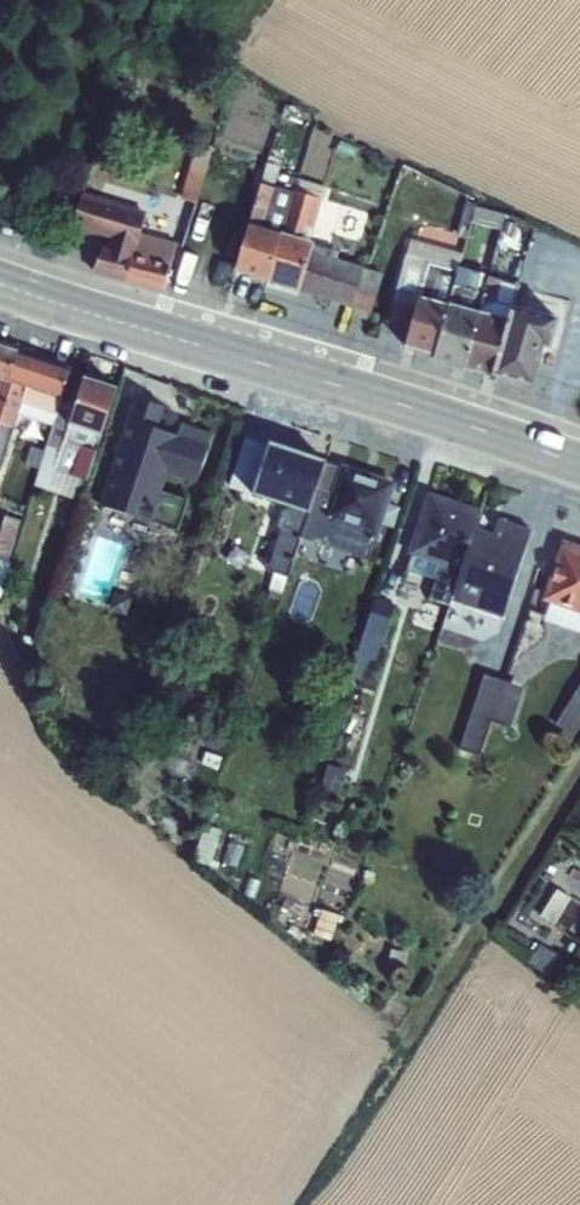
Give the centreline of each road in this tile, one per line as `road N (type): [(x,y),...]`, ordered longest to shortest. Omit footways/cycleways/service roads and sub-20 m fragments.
road 1 (secondary): [(0,285),(579,465)]
road 2 (track): [(579,771),(411,1034)]

